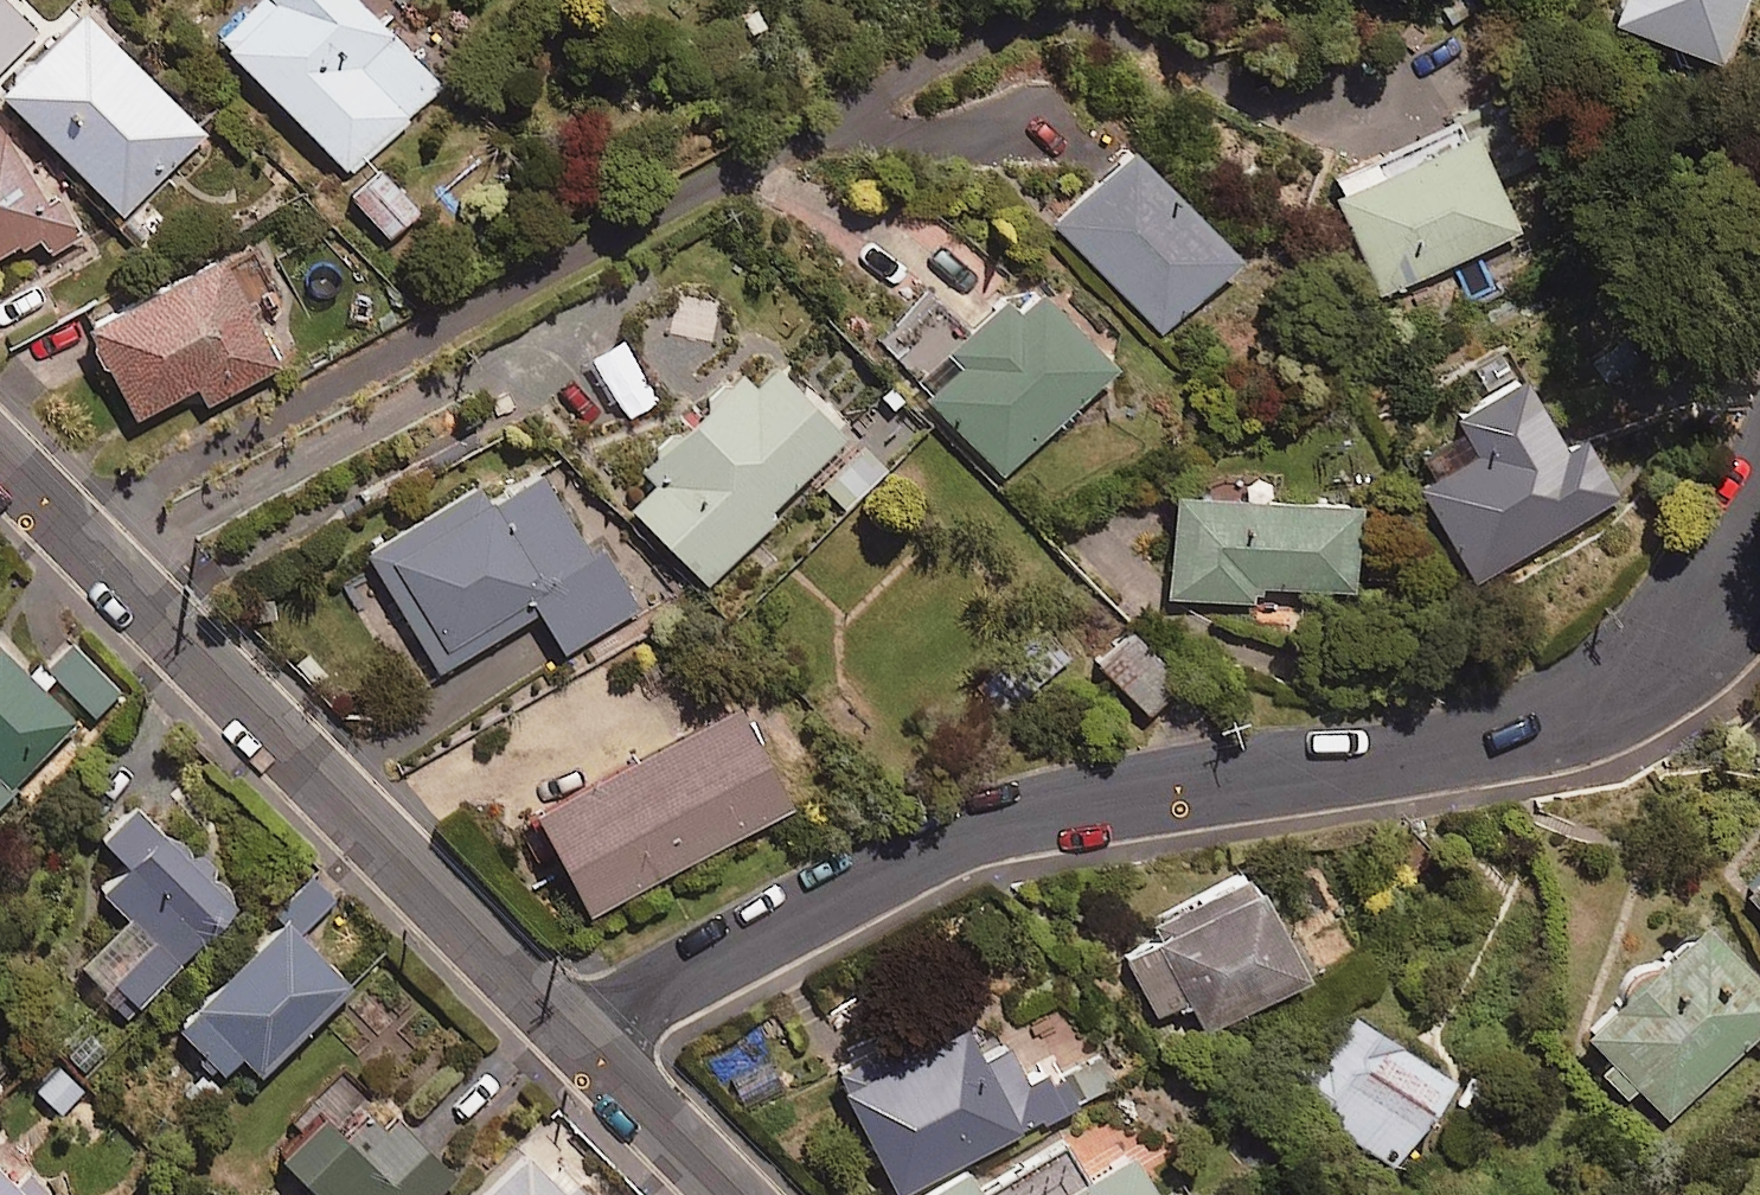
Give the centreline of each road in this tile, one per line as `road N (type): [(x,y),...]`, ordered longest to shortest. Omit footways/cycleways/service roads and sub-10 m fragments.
road 1 (residential): [(570,1035),(946,840),(1034,814),(1380,763),(1473,742),(1555,707),(1626,657),(1683,600),(1759,483)]
road 2 (tertiary): [(0,467),(570,1035)]
road 3 (tertiary): [(570,1035),(732,1194)]

